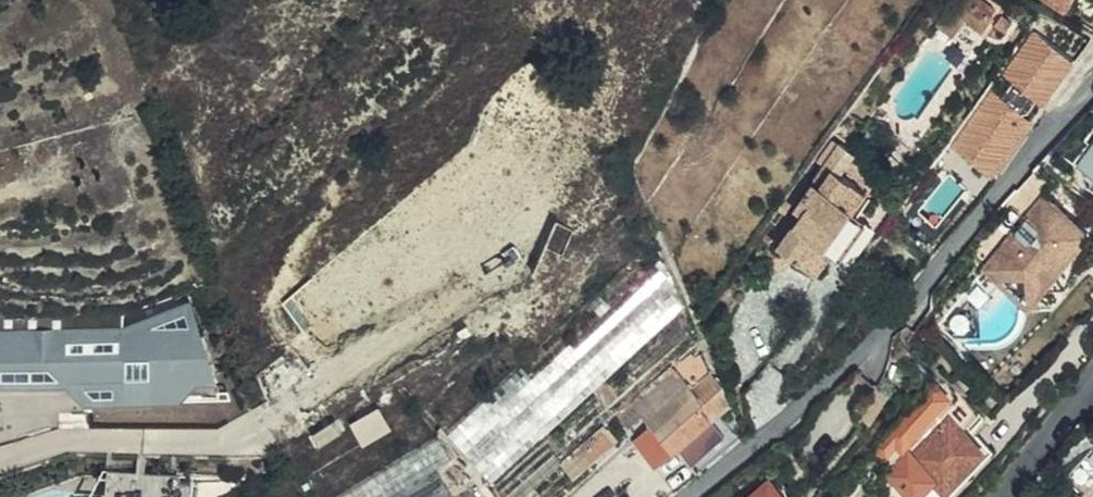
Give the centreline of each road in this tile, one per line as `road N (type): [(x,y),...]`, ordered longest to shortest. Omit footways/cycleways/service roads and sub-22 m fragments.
road 1 (residential): [(1092,88),(1024,160),(895,326),(693,496)]
road 2 (residential): [(1002,496),(1092,377)]

